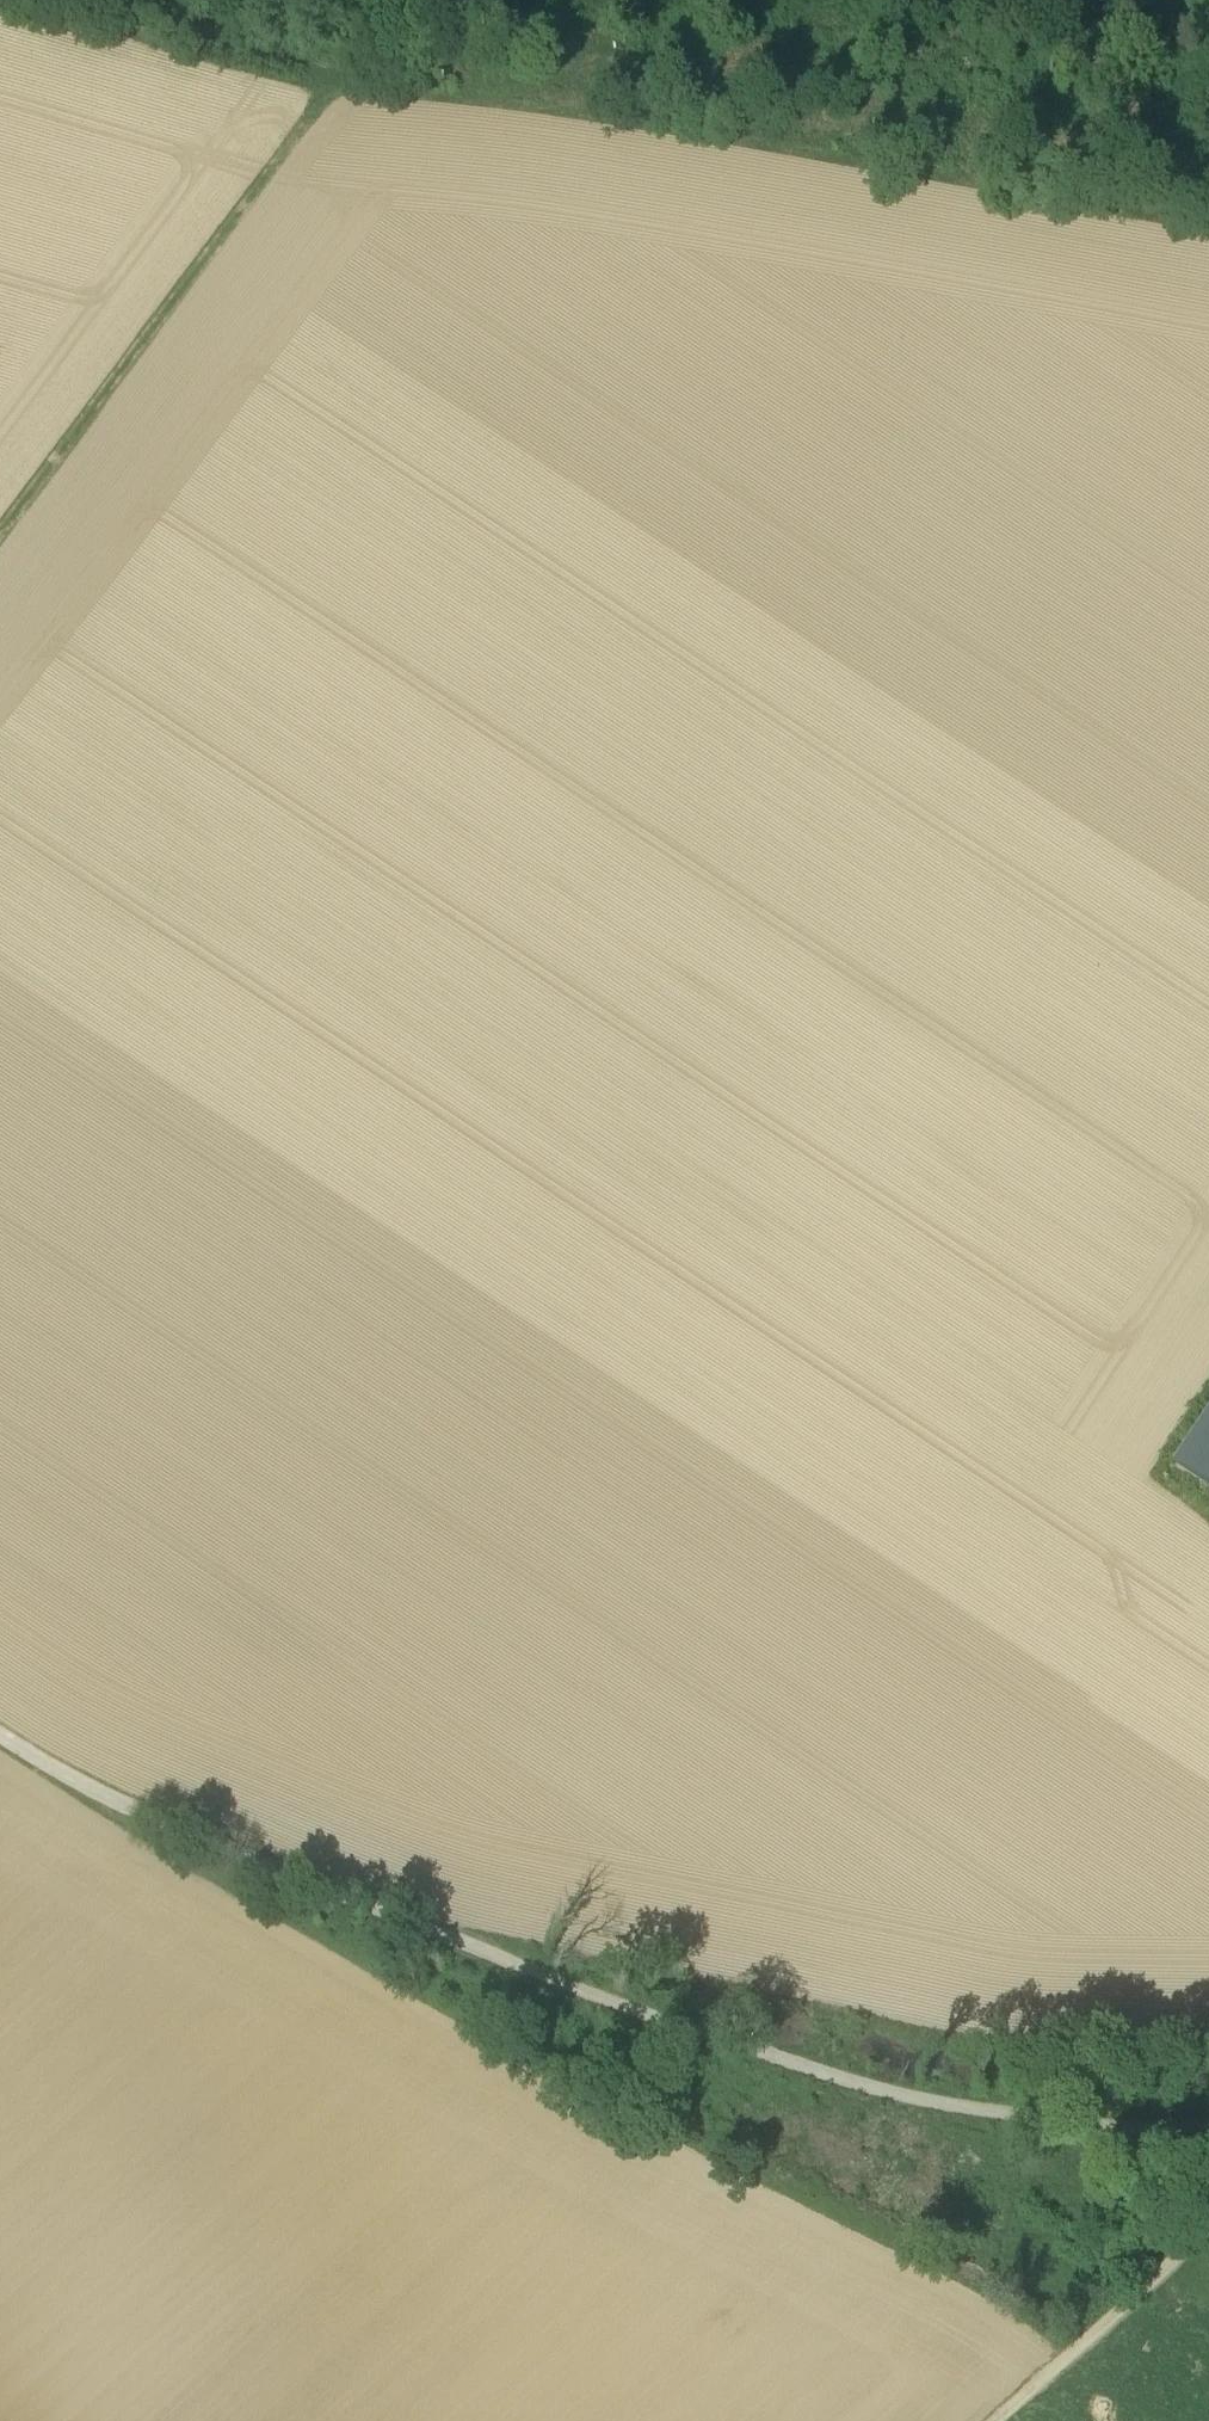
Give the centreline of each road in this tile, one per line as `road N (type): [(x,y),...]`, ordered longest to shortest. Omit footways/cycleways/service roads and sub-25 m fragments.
road 1 (track): [(0,1723),(543,1986),(805,2082),(1096,2134),(1208,2128)]
road 2 (track): [(994,2420),(1208,2224)]

